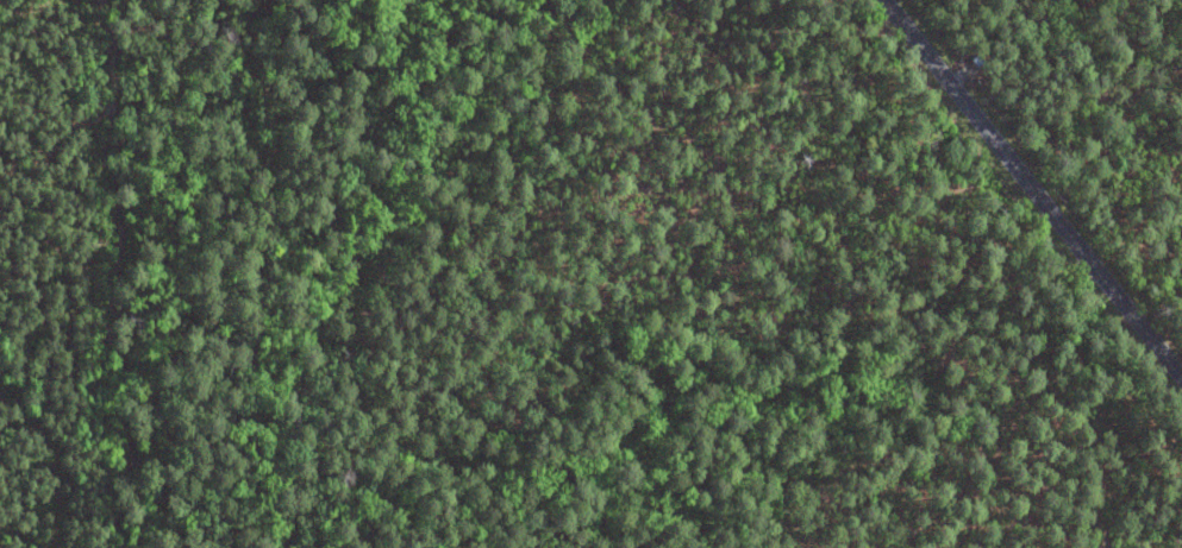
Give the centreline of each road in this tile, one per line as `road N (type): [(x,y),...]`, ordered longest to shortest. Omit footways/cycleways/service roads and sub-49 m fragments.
road 1 (tertiary): [(1181,388),(871,0)]

